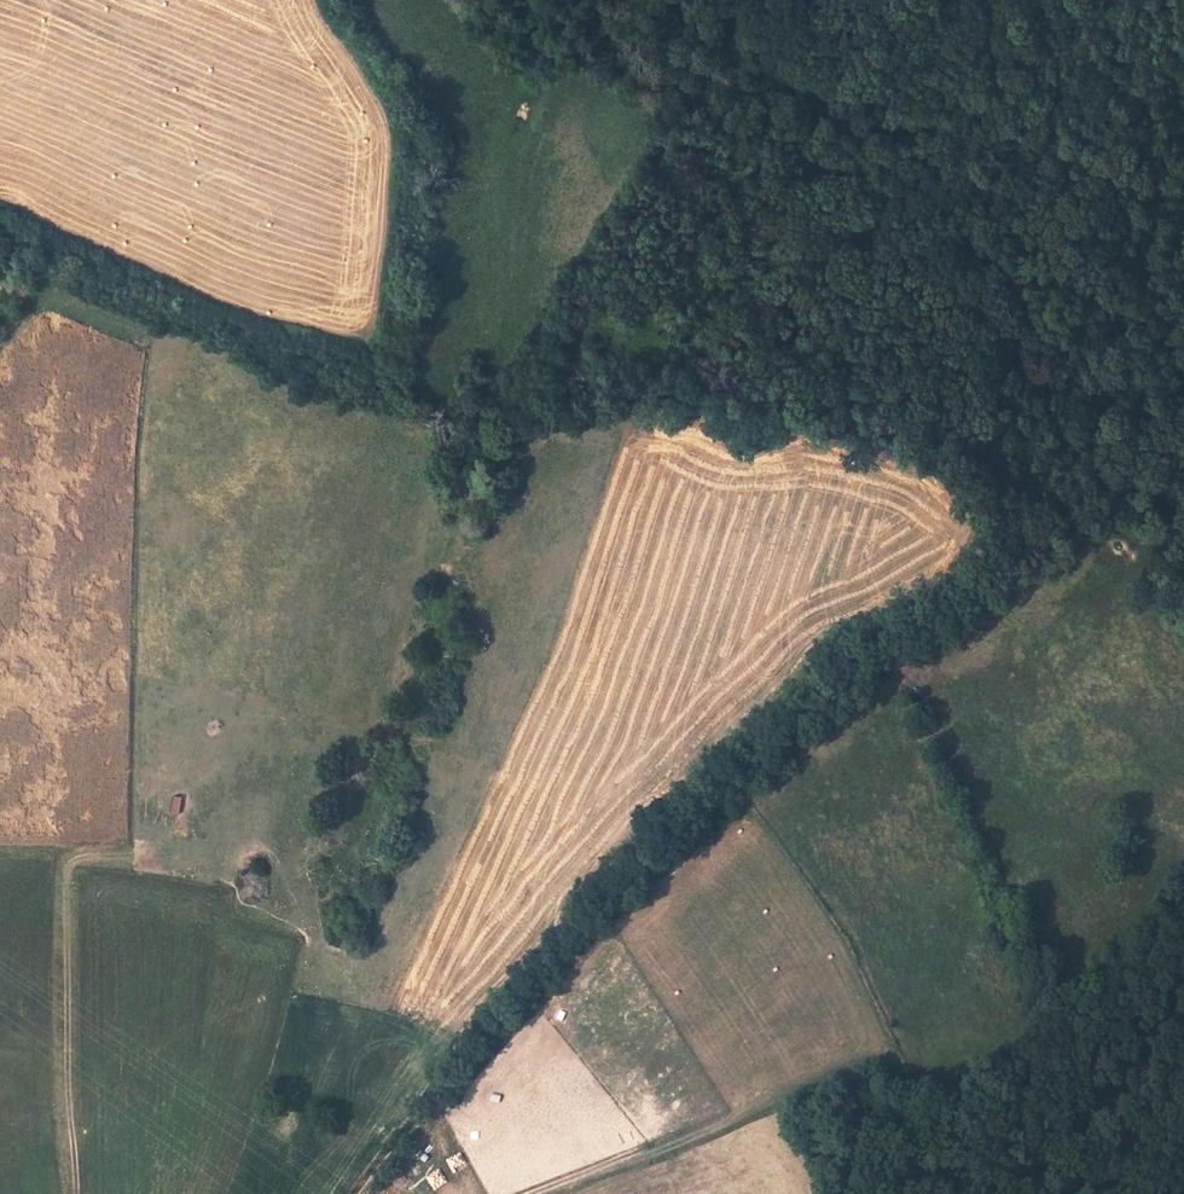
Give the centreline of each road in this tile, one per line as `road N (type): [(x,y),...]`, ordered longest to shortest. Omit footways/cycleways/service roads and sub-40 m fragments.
road 1 (track): [(1183,1096),(1168,1093),(1080,1132),(1026,1137),(938,1103),(874,1002),(824,893),(741,776)]
road 2 (track): [(1183,450),(999,564)]

